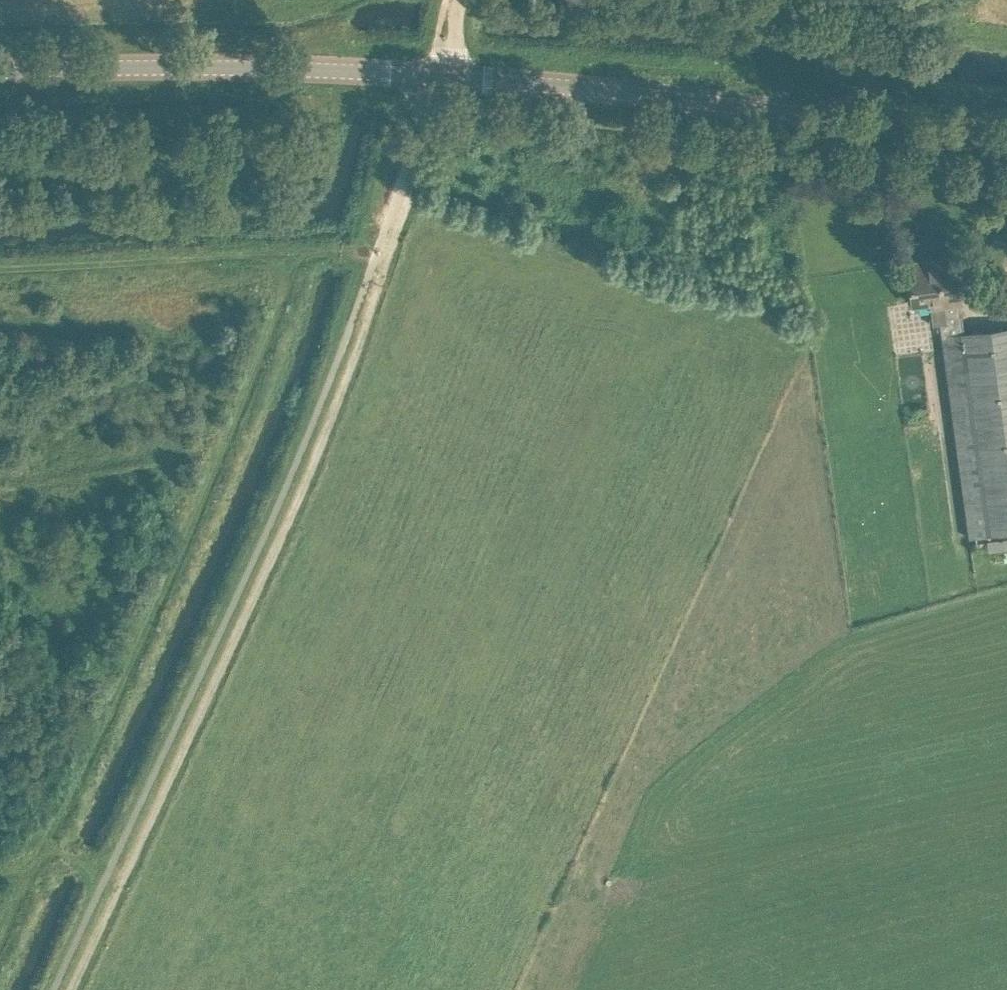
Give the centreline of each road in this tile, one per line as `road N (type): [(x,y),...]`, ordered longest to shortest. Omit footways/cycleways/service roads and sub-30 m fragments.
road 1 (track): [(461,0),(449,77),(310,460),(247,619),(70,989)]
road 2 (tertiary): [(1006,140),(449,77)]
road 3 (tertiary): [(0,70),(203,66),(449,77)]

